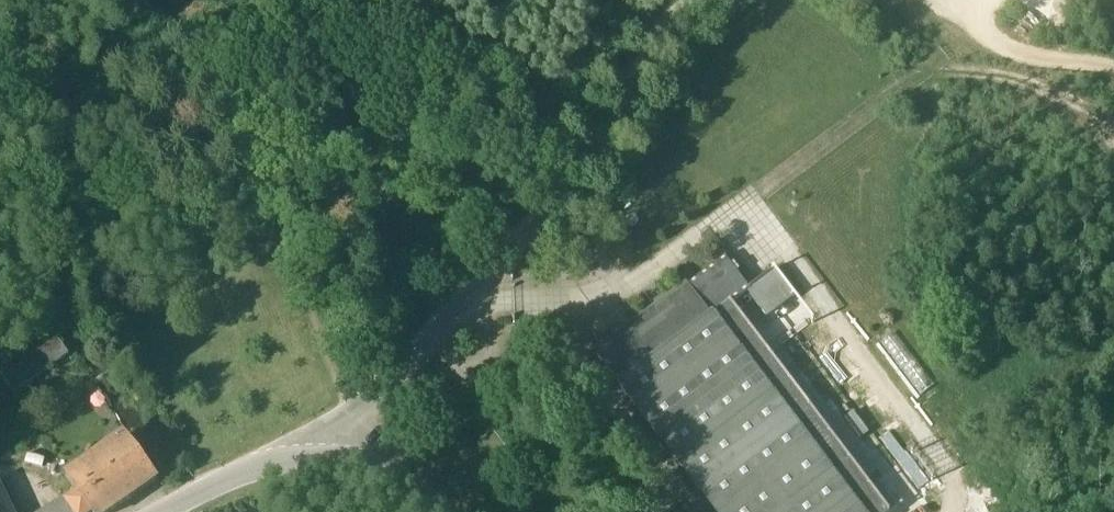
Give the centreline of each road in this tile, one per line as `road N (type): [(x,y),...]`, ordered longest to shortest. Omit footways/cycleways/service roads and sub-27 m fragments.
road 1 (unclassified): [(304,460),(477,299),(617,147),(697,0)]
road 2 (track): [(957,0),(1040,56),(1113,69)]
road 3 (tertiary): [(442,511),(362,465),(304,460)]
road 4 (tertiary): [(304,460),(269,464),(169,511)]

